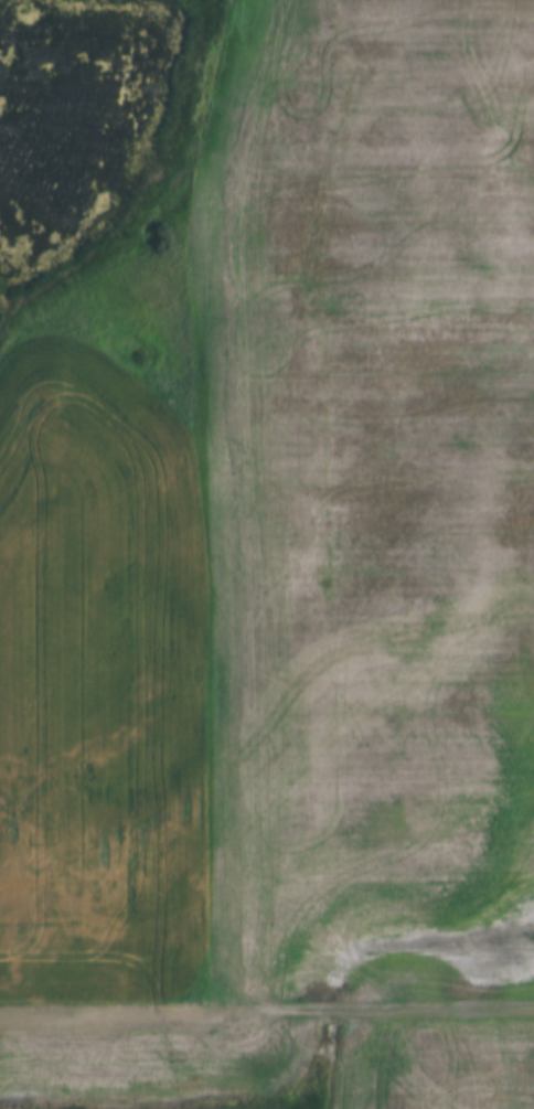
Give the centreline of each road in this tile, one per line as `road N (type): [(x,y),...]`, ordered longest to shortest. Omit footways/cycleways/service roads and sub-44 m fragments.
road 1 (track): [(0,1008),(533,1008)]

